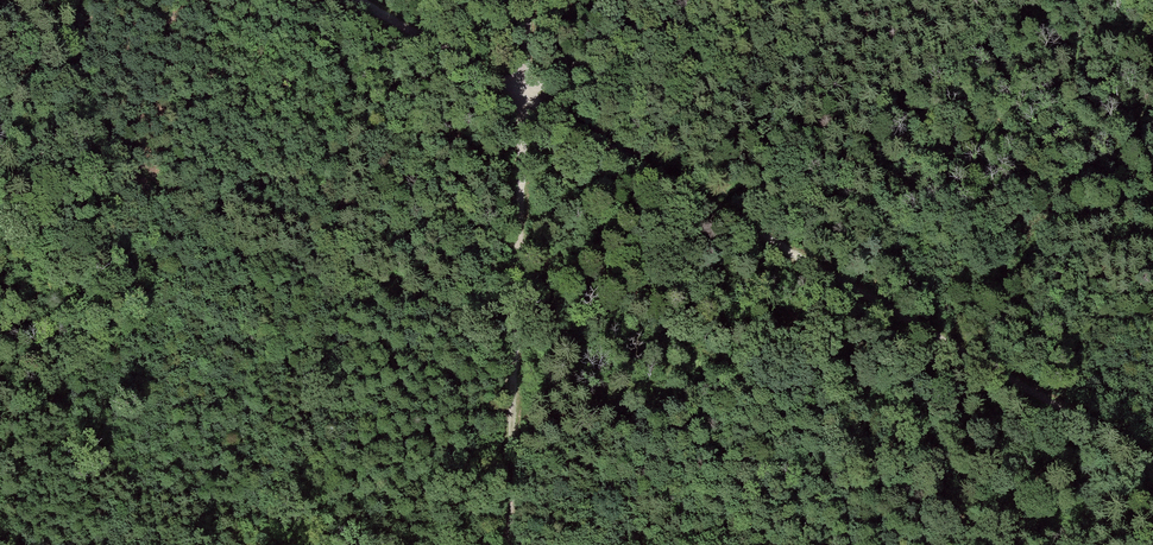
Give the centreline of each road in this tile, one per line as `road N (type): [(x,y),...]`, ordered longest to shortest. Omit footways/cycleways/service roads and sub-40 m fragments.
road 1 (track): [(357,0),(531,89),(1152,462)]
road 2 (track): [(531,89),(506,544)]
road 3 (track): [(697,0),(531,89),(531,0)]

